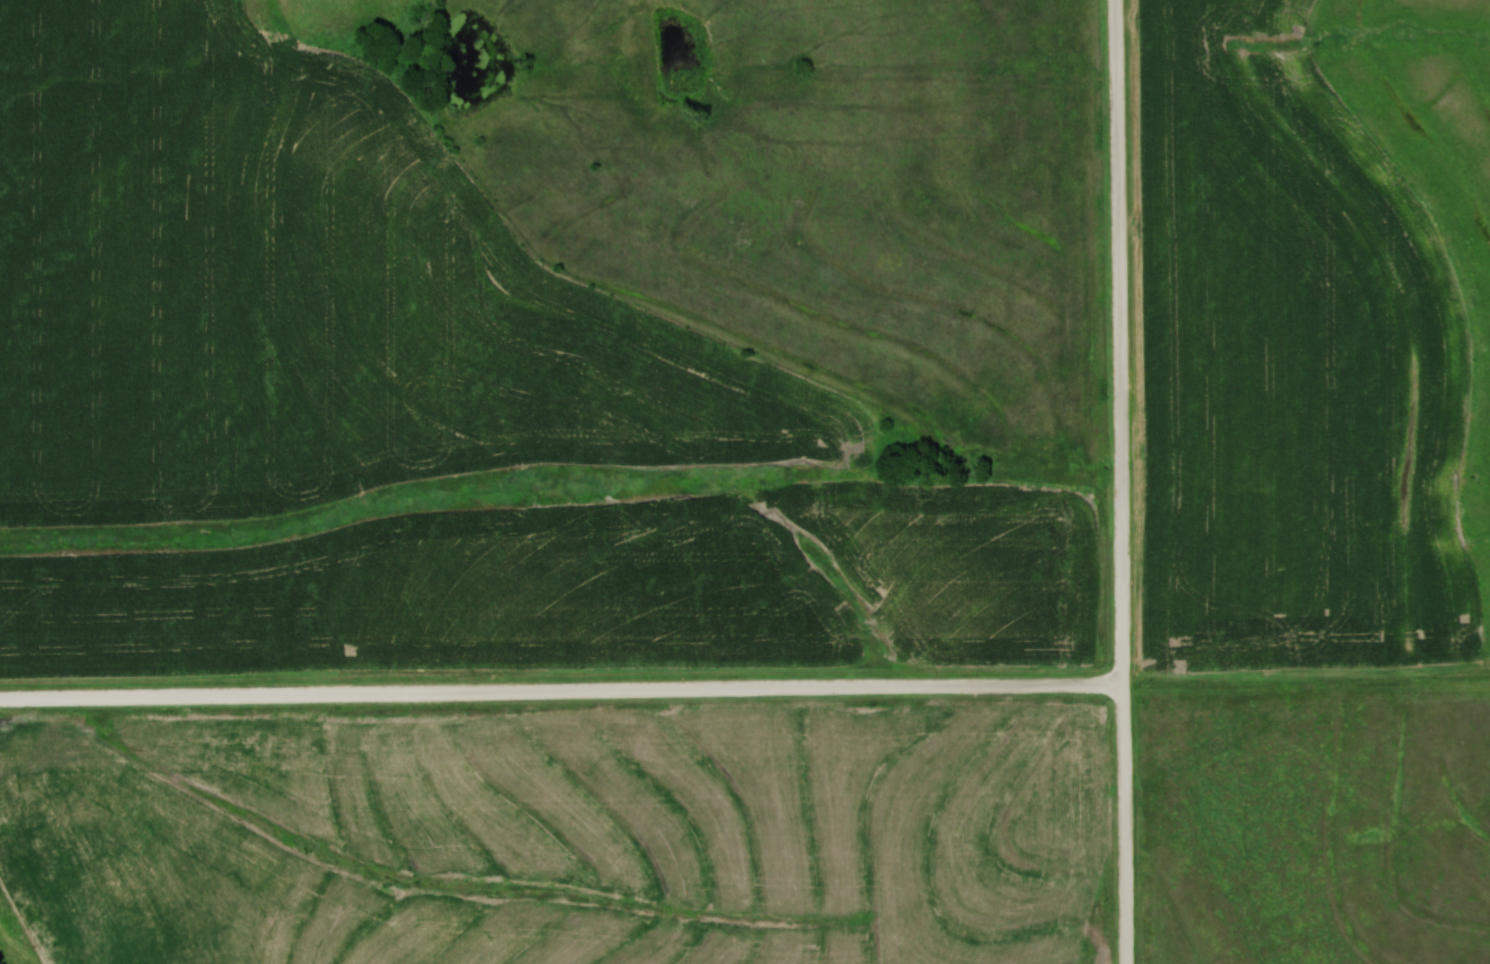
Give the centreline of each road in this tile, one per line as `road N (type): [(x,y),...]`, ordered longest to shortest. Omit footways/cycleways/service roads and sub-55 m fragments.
road 1 (residential): [(0,701),(1126,687)]
road 2 (residential): [(1127,963),(1117,0)]

